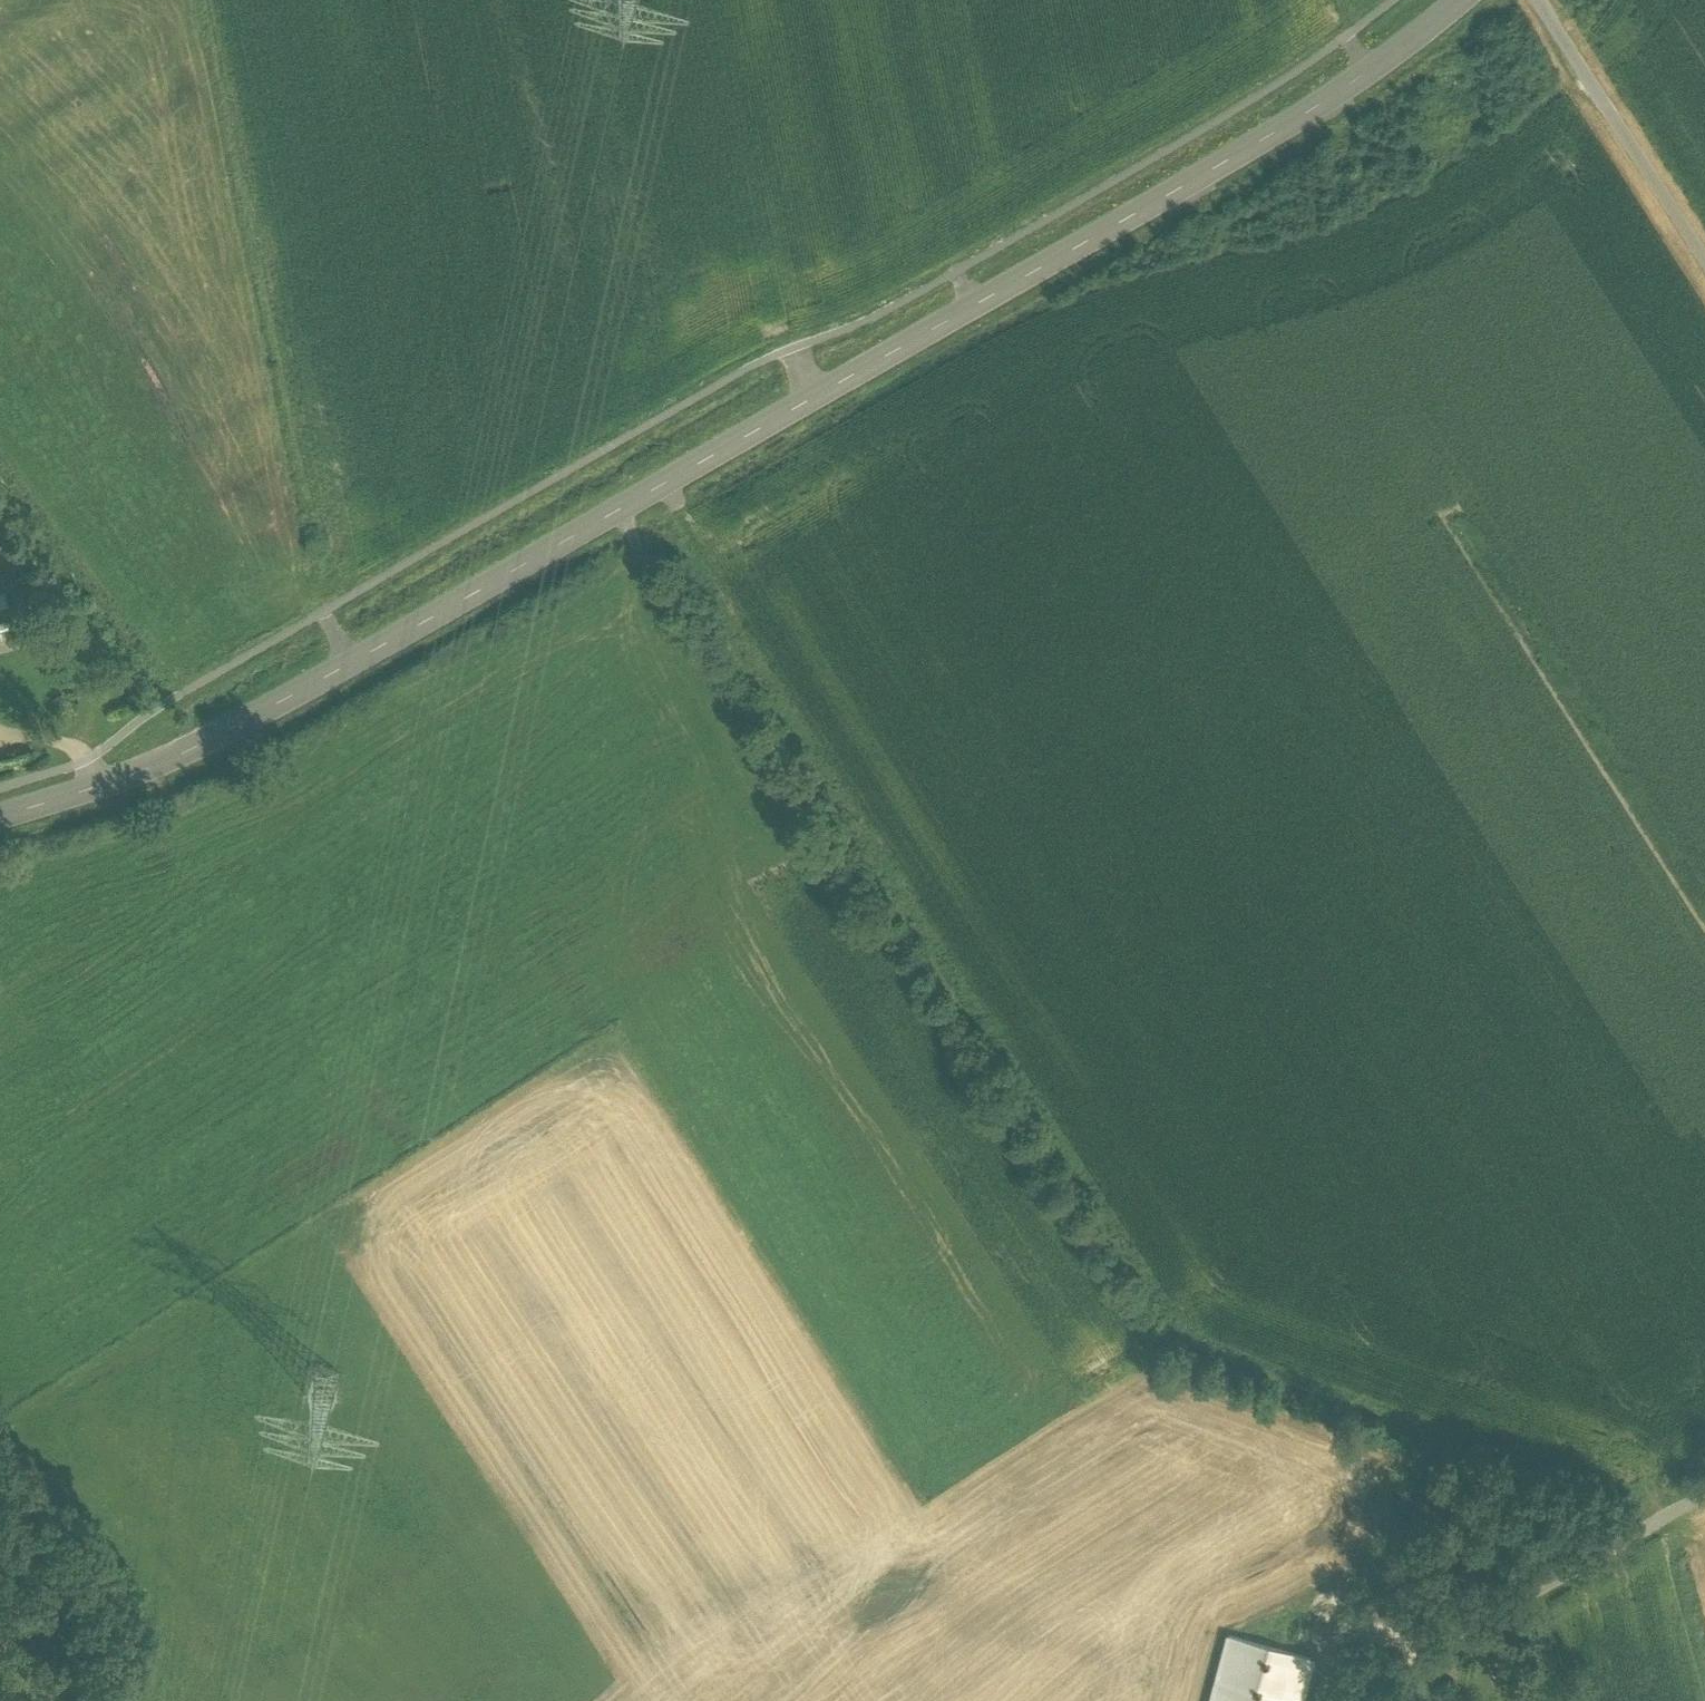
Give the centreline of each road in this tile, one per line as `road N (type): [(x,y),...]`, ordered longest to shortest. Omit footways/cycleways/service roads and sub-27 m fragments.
road 1 (tertiary): [(0,818),(192,747),(384,644),(1184,185),(1325,99),(1460,0)]

